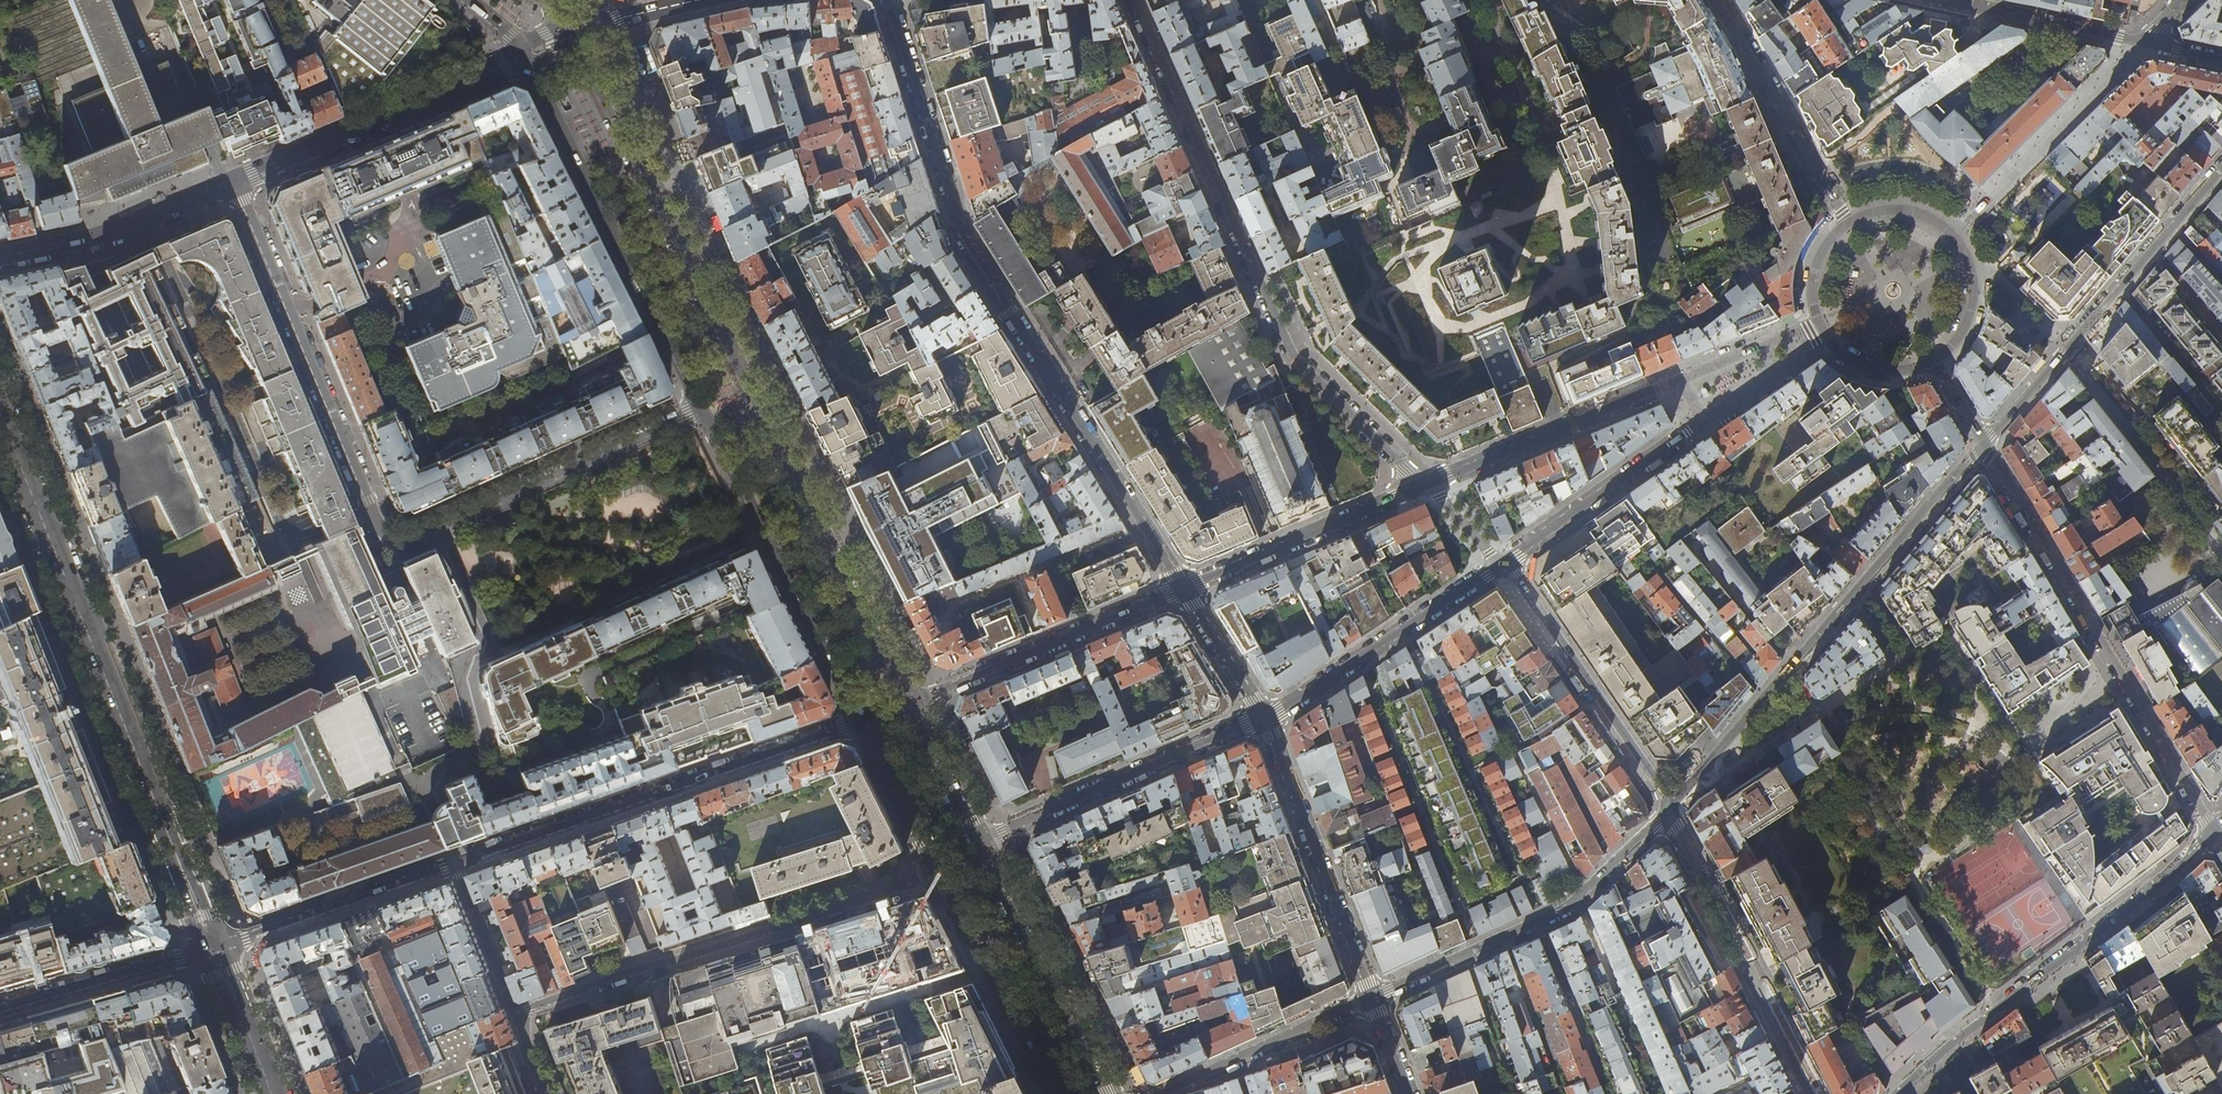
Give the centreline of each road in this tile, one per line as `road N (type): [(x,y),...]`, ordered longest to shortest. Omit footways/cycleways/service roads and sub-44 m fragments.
road 1 (primary): [(906,704),(576,32)]
road 2 (residential): [(889,0),(964,246),(1183,588)]
road 3 (residential): [(1426,485),(1292,358),(1136,0)]
road 4 (secondary): [(213,948),(0,417)]
road 5 (residential): [(1669,812),(1983,444)]
road 6 (residential): [(1983,444),(2212,832)]
road 7 (residential): [(938,875),(515,1014)]
road 8 (residential): [(454,863),(862,721)]
road 9 (unclassified): [(148,220),(282,526),(310,536),(373,512)]
road 10 (residential): [(1896,1093),(2168,877),(2212,832)]
road 11 (primary): [(524,57),(702,407)]
road 12 (residential): [(702,407),(404,541),(385,536),(373,512)]
road 13 (residential): [(1983,444),(2221,166)]
road 14 (residential): [(373,512),(234,183)]
road 15 (residential): [(1669,812),(1571,908),(1373,999)]
road 16 (primary): [(702,407),(862,721)]
road 17 (residential): [(1816,1093),(1669,812)]
road 18 (tertiary): [(524,57),(234,183)]
road 19 (residential): [(1263,719),(975,843)]
road 20 (residential): [(1373,999),(1263,719)]
road 21 (residential): [(906,704),(1183,588)]
road 22 (residential): [(1669,812),(1663,791),(1505,565)]
road 23 (residential): [(1505,565),(1263,719)]
road 24 (primary): [(1105,1093),(975,843)]
road 25 (residential): [(1426,485),(1675,383)]
road 26 (residential): [(1183,588),(1426,485)]
road 27 (residential): [(213,948),(454,863)]
road 28 (primary): [(938,875),(1047,1093)]
road 29 (residential): [(1698,426),(1505,565)]
road 30 (residential): [(1373,999),(1156,1093)]
road 31 (residential): [(0,1009),(213,948)]
road 32 (residential): [(2144,43),(1938,0)]
road 33 (primary): [(862,721),(938,875)]
road 34 (residential): [(515,1014),(454,863)]
road 35 (secondary): [(270,1093),(213,948)]
road 36 (primary): [(975,843),(906,704)]
road 37 (residential): [(1263,719),(1183,588)]
road 38 (tertiary): [(148,220),(0,257)]
road 39 (residential): [(700,0),(576,32)]

